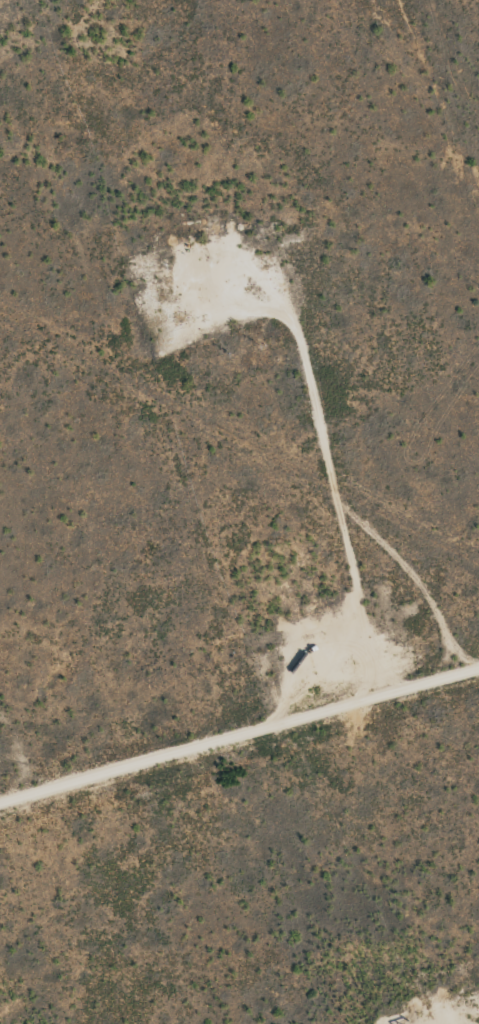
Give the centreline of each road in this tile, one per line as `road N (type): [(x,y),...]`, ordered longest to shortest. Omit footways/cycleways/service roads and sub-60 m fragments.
road 1 (track): [(478,667),(0,802)]

